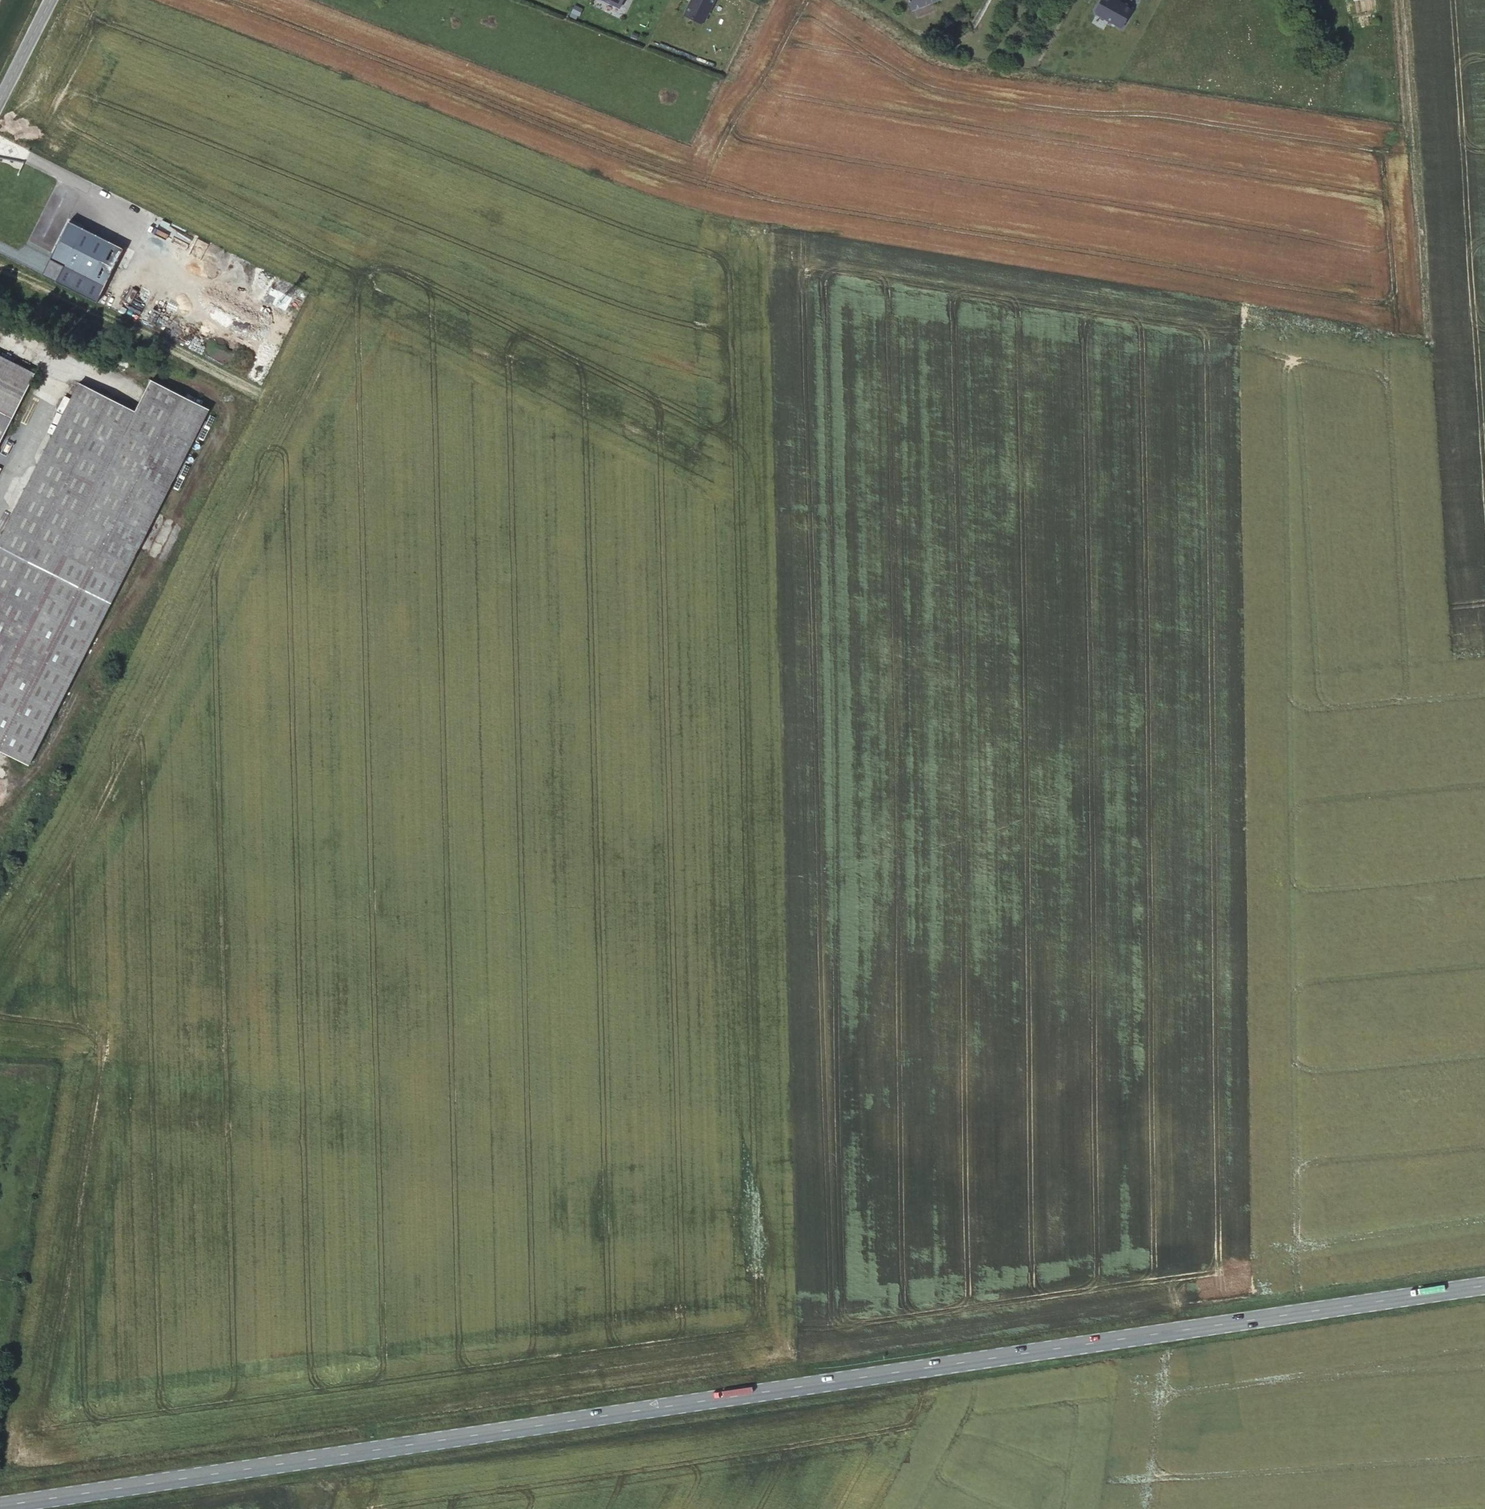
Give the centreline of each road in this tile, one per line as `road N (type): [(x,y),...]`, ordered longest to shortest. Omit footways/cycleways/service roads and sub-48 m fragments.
road 1 (primary): [(0,1501),(1484,1284)]
road 2 (track): [(1403,0),(1411,123)]

